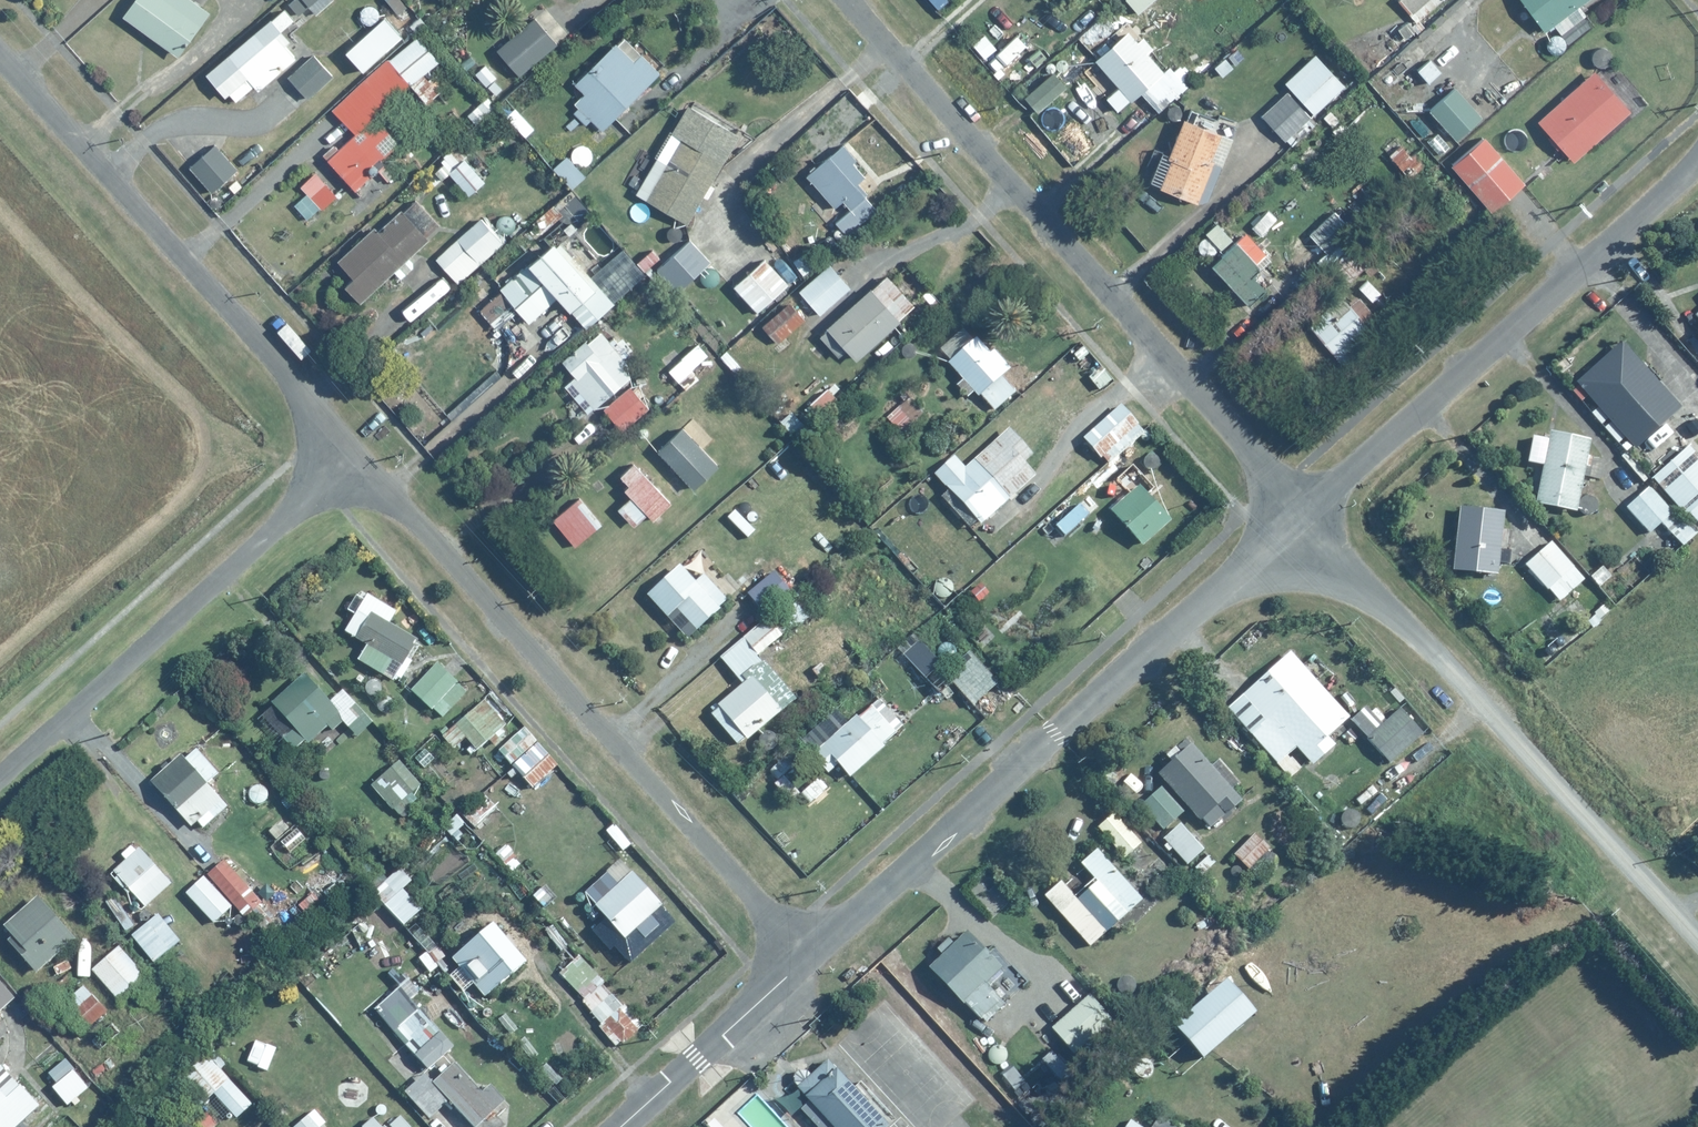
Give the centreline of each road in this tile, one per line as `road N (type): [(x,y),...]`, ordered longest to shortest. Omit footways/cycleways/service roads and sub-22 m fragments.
road 1 (residential): [(354,436),(806,960)]
road 2 (residential): [(848,0),(1303,512)]
road 3 (residential): [(1303,512),(806,960)]
road 4 (residential): [(1303,512),(1697,950)]
road 5 (residential): [(1697,157),(1303,512)]
road 6 (residential): [(0,58),(354,436)]
road 7 (residential): [(0,764),(354,436)]
road 8 (residential): [(806,960),(619,1126)]

